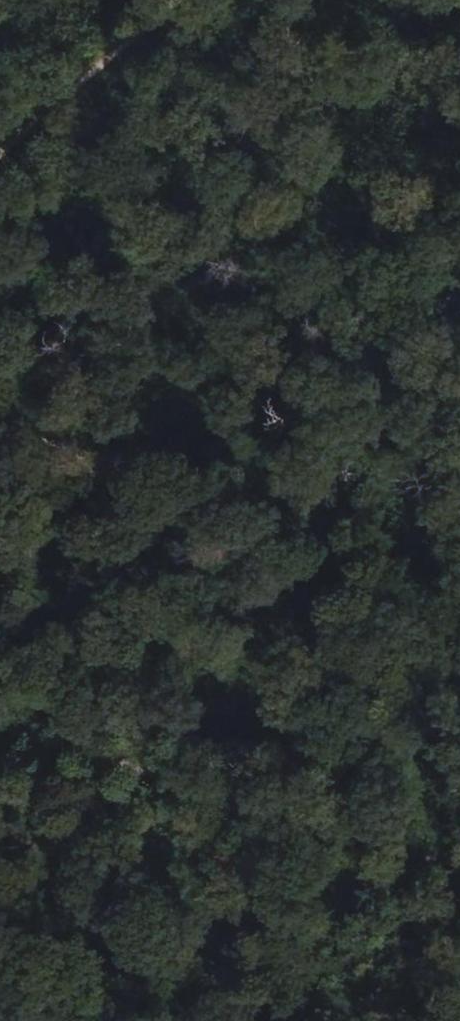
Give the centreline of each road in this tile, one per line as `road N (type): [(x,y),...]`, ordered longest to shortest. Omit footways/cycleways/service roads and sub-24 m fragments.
road 1 (track): [(0,156),(183,0)]

